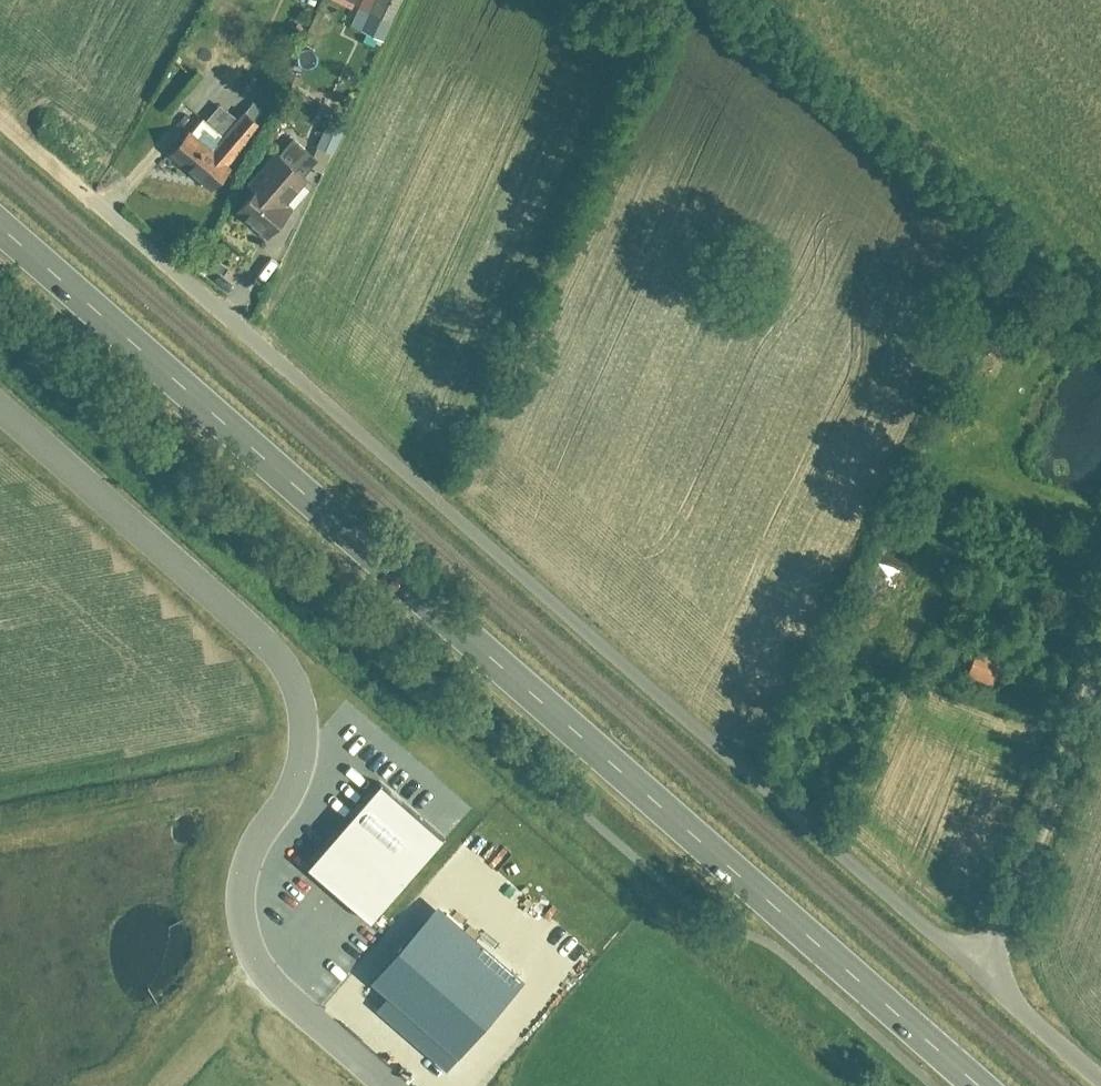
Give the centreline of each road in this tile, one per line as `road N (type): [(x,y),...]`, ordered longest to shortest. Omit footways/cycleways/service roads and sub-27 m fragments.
road 1 (primary): [(0,230),(981,1085)]
road 2 (unclassified): [(100,199),(757,782),(985,972)]
road 3 (residential): [(392,1085),(278,987),(249,946),(240,887),(304,759),(298,681),(246,617),(0,406)]
road 4 (unclassified): [(1100,674),(985,972)]
road 5 (unclassified): [(985,972),(1100,1076)]

